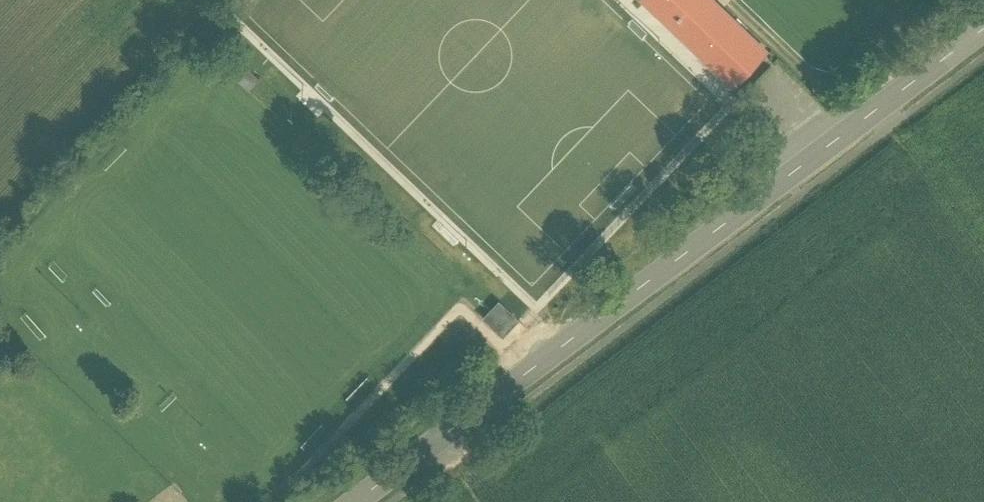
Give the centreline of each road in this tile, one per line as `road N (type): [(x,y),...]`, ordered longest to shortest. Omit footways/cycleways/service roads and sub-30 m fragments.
road 1 (tertiary): [(983,28),(354,501)]

